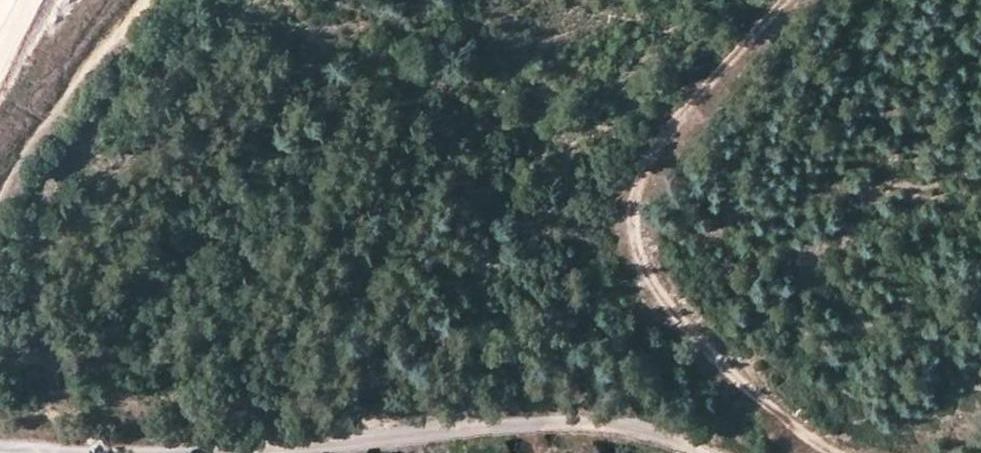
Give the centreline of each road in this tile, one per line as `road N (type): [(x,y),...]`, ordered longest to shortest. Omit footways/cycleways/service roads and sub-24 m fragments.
road 1 (track): [(702,452),(567,416),(263,452)]

